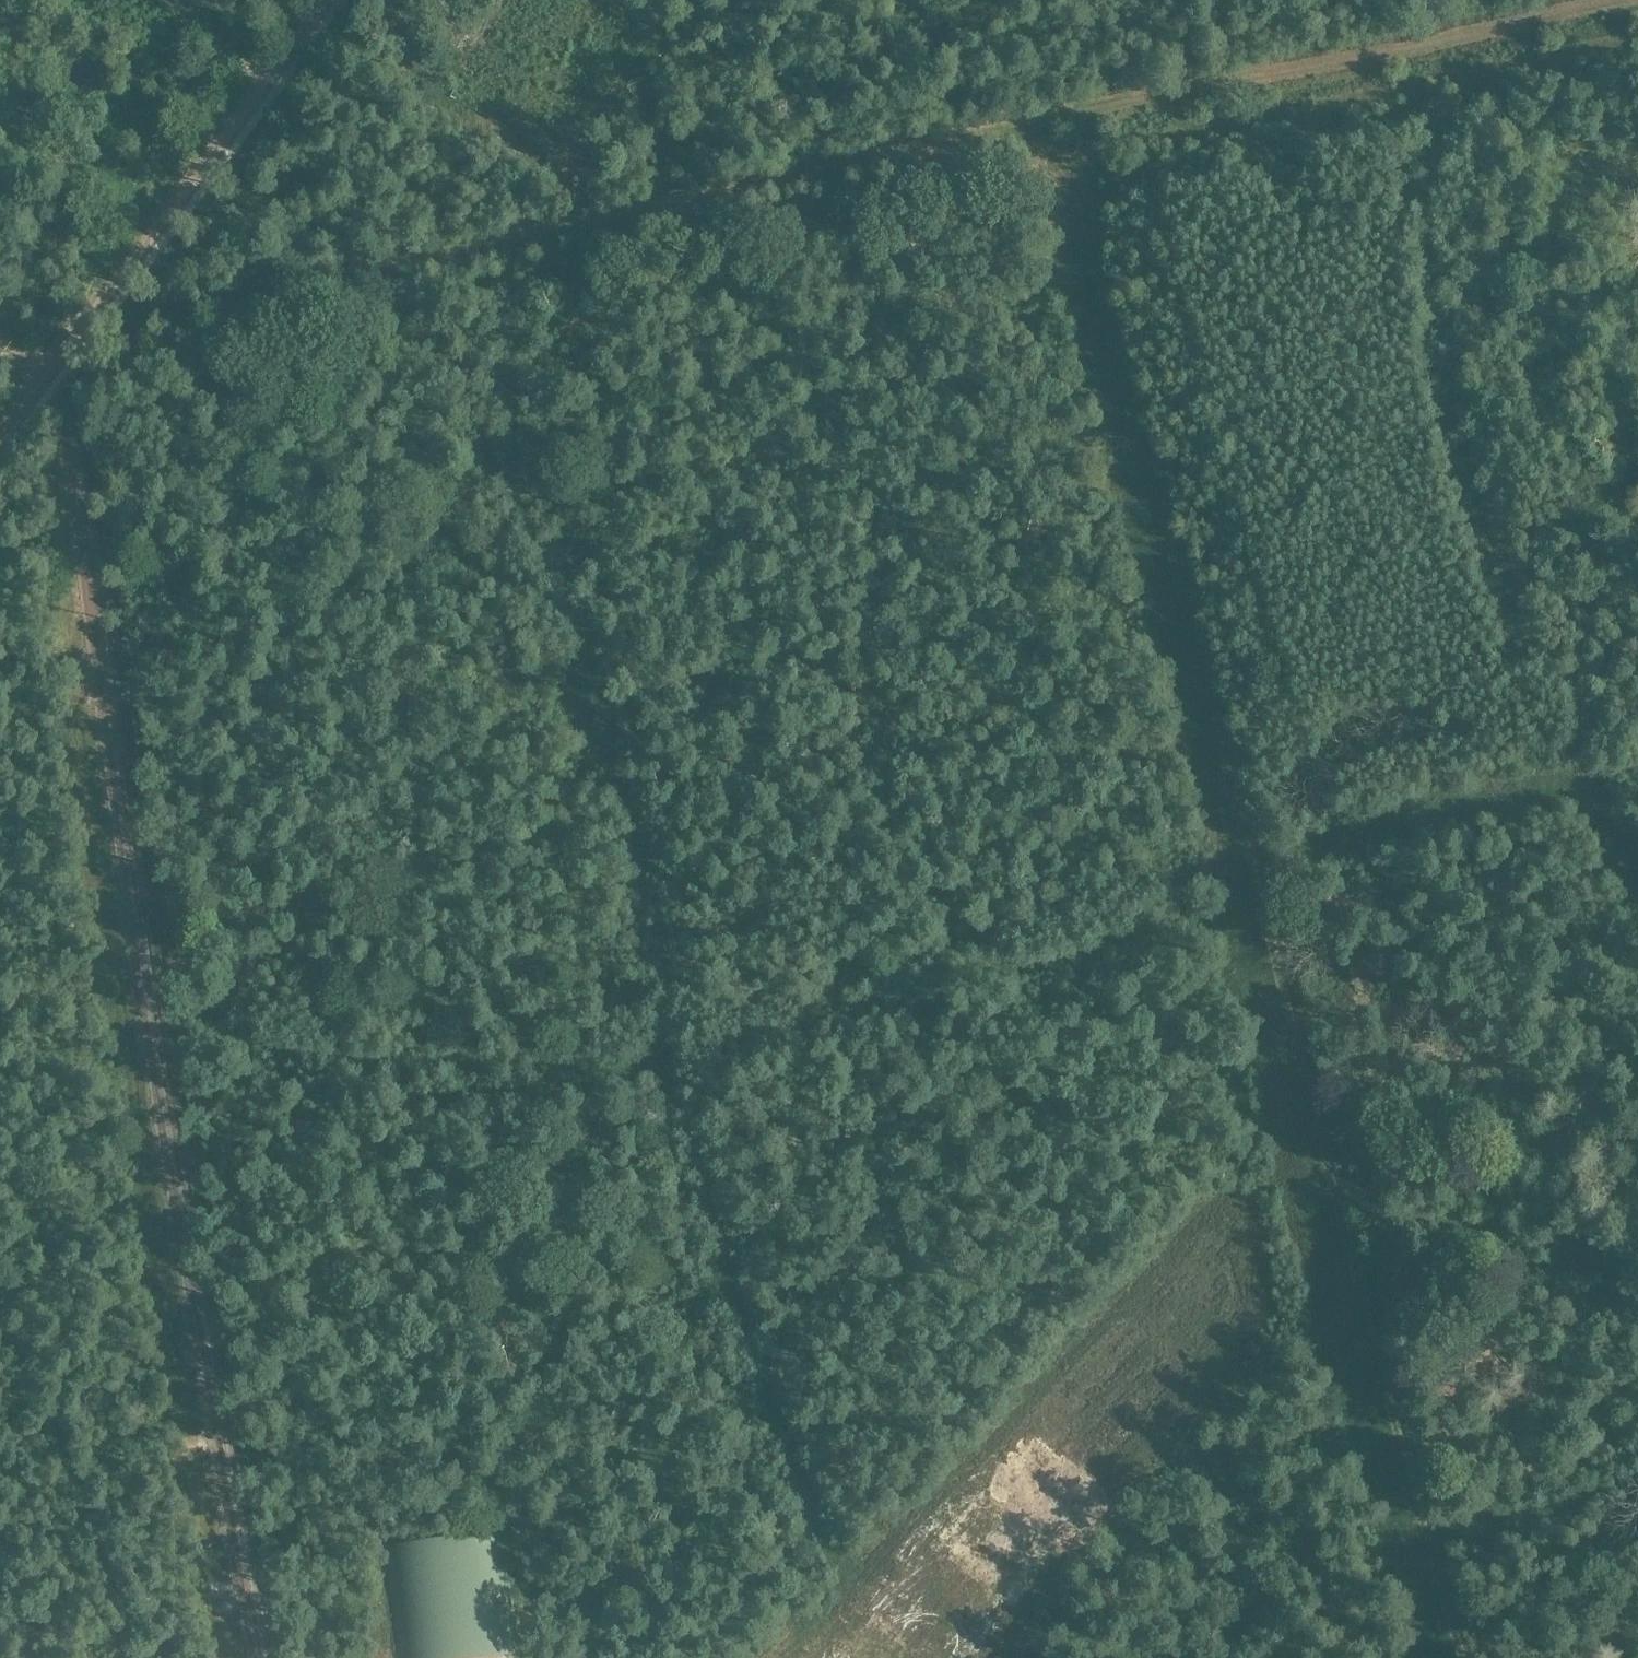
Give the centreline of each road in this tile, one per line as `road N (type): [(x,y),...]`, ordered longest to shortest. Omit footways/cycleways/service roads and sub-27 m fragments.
road 1 (track): [(37,385),(1637,40)]
road 2 (track): [(1017,126),(1079,190),(1463,1657)]
road 3 (track): [(1632,0),(1227,81),(74,335)]
road 4 (track): [(261,1657),(148,1010),(59,381)]
road 5 (track): [(0,440),(327,0)]

